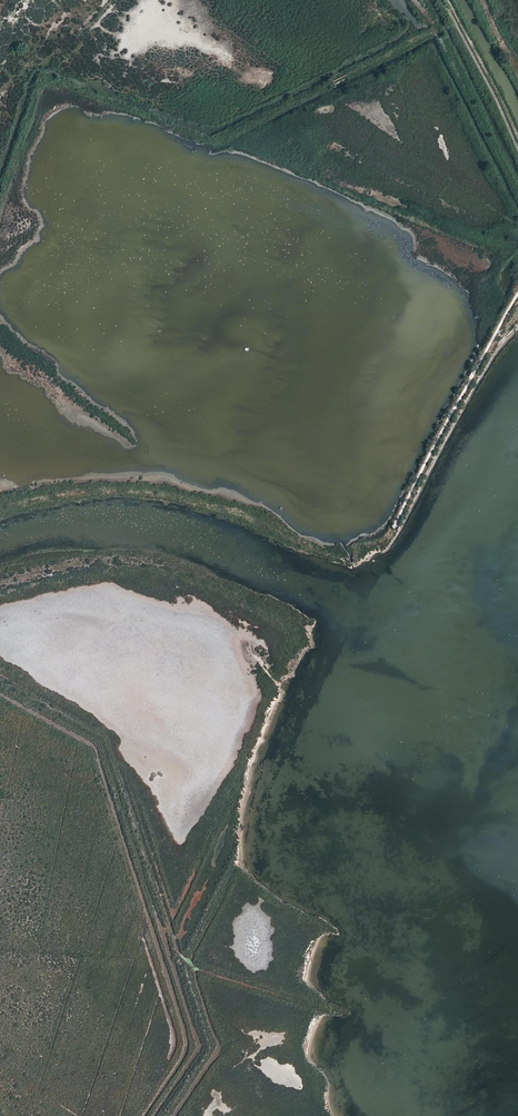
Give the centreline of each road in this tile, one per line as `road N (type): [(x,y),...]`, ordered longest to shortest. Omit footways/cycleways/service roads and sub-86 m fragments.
road 1 (track): [(517,135),(448,0)]

